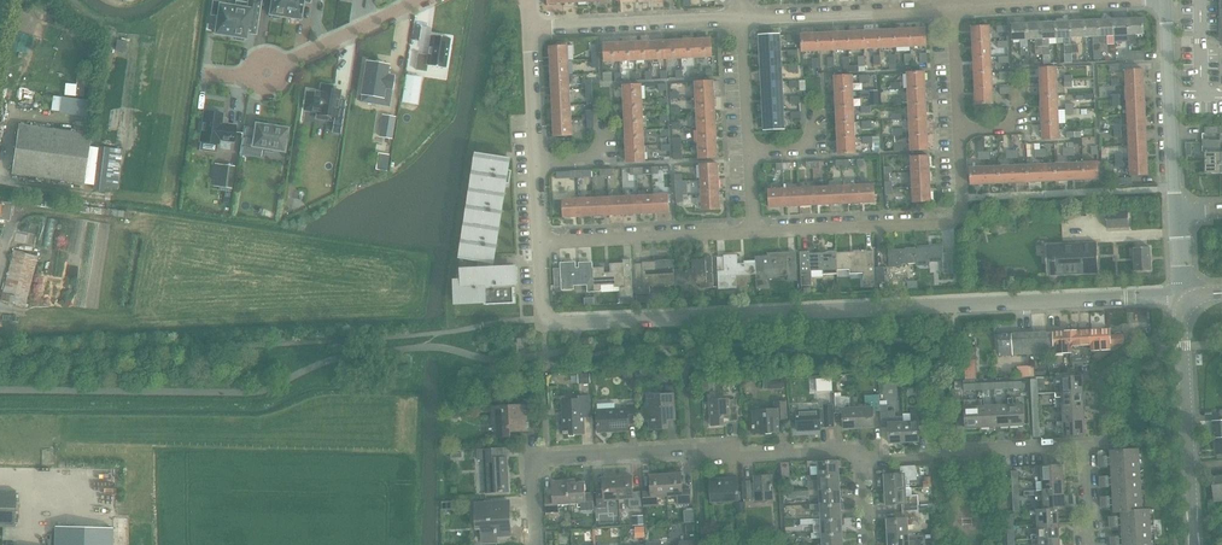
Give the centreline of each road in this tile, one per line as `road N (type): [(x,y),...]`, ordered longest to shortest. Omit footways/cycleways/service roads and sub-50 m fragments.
road 1 (residential): [(548,316),(581,322),(1183,295)]
road 2 (residential): [(865,544),(857,455),(745,457),(698,449),(540,461),(529,480),(535,544)]
road 3 (residential): [(753,232),(955,219),(962,199),(958,129)]
road 4 (tertiary): [(1194,544),(1181,334),(1189,302)]
road 5 (residential): [(1086,544),(1091,514),(1084,448),(960,455)]
road 6 (residential): [(1179,213),(1165,0)]
road 7 (residential): [(540,244),(753,232)]
road 8 (residential): [(530,27),(743,17)]
road 9 (residential): [(743,17),(953,8)]
road 10 (residential): [(953,8),(1116,0)]
road 11 (residential): [(423,0),(282,66)]
road 12 (residential): [(749,153),(743,17)]
road 13 (residential): [(536,161),(530,27)]
road 14 (residential): [(958,129),(953,8)]

